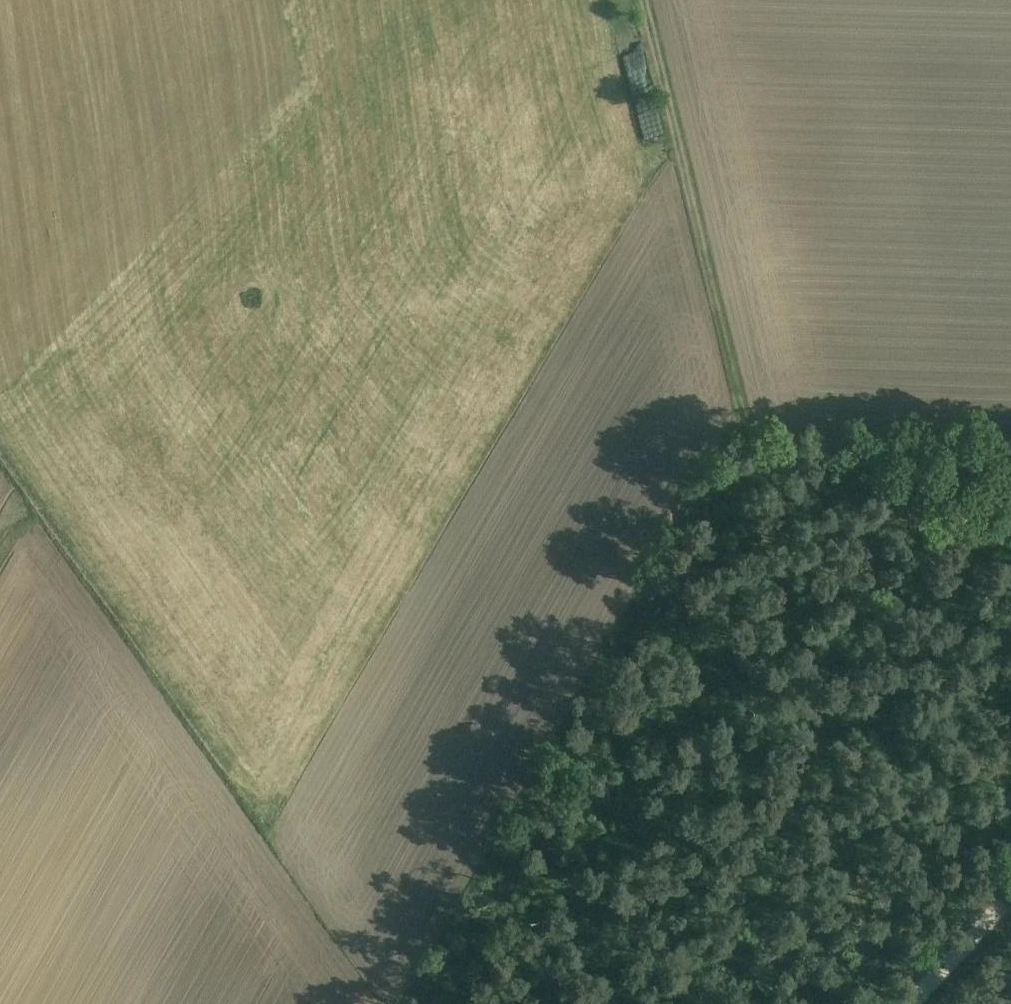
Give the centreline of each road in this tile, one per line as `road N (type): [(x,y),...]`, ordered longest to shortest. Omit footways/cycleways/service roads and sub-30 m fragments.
road 1 (unclassified): [(917,1003),(1010,904)]

